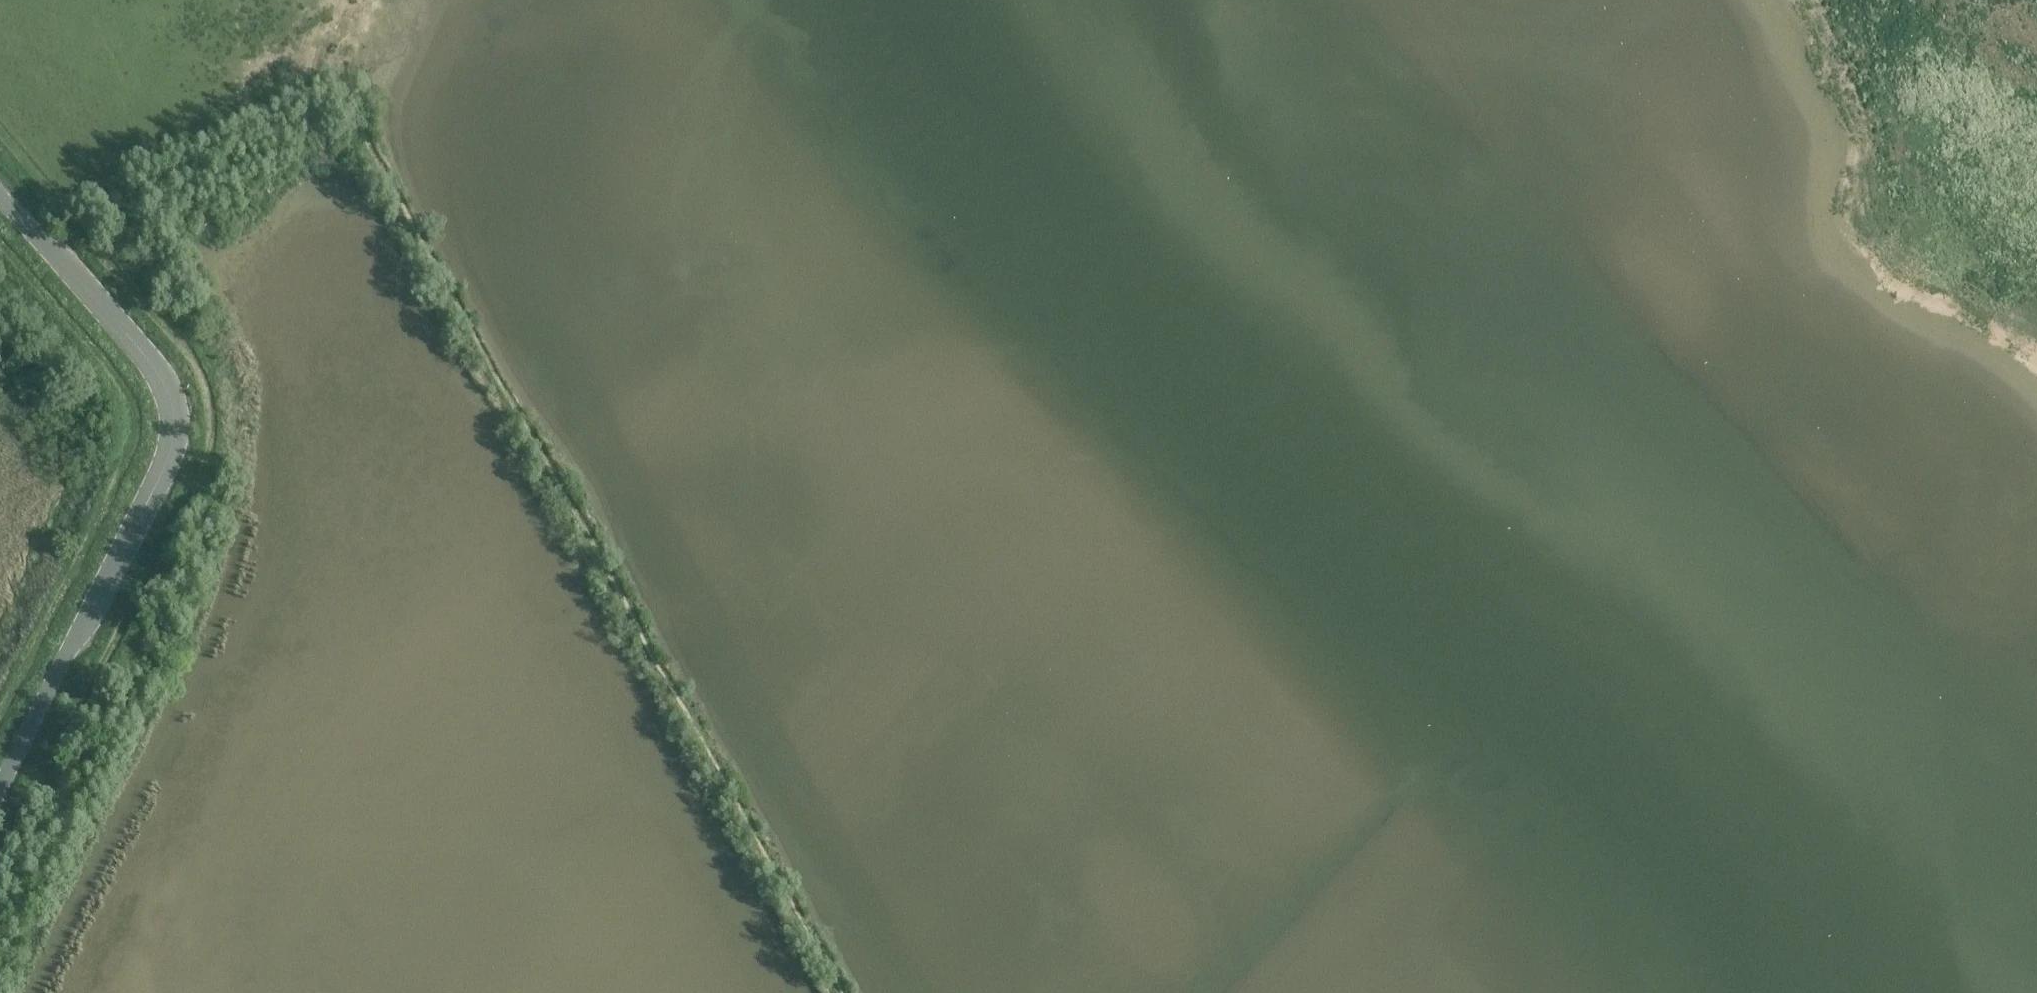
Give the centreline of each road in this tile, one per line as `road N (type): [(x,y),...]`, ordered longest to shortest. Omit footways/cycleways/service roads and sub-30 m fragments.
road 1 (tertiary): [(0,785),(175,446),(162,379),(0,199)]

